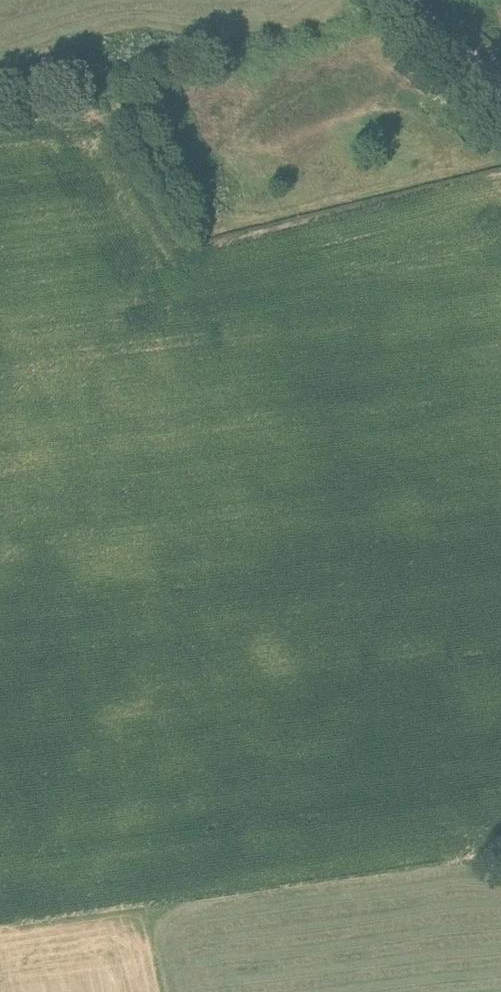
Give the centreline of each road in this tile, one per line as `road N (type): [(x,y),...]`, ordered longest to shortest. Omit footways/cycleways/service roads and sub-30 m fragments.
road 1 (tertiary): [(500,91),(403,0)]

